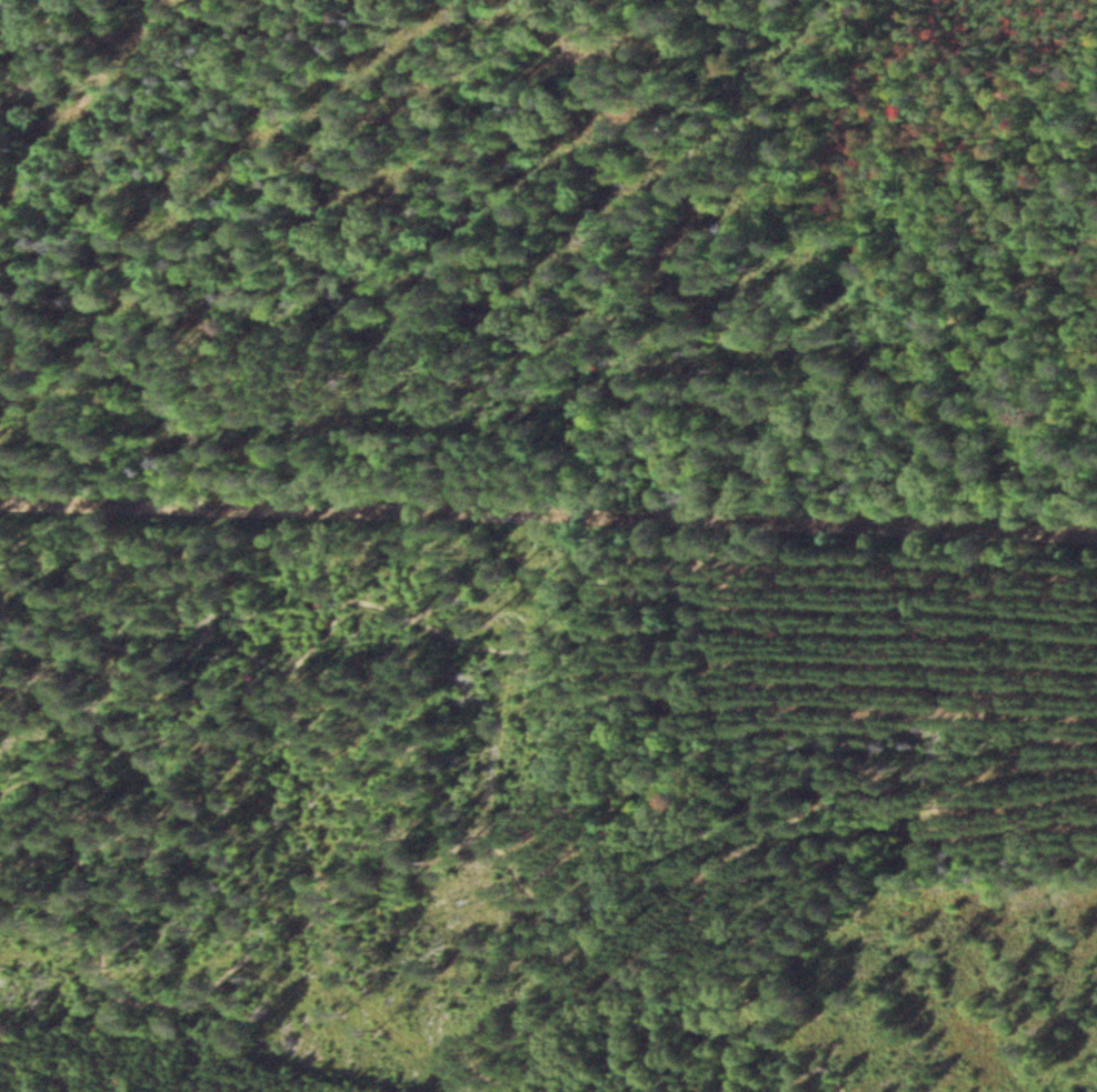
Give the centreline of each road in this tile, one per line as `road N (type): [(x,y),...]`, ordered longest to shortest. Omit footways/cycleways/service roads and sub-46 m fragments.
road 1 (residential): [(1096,533),(0,495)]

